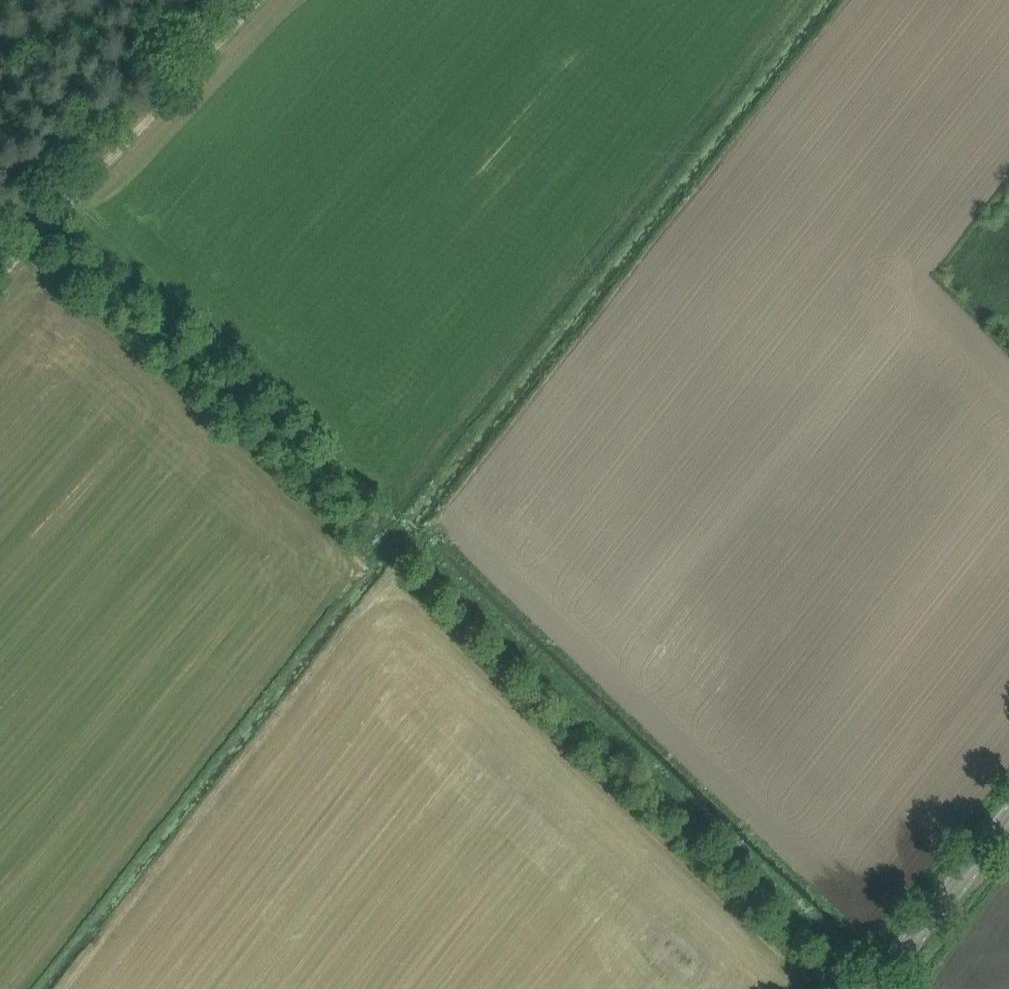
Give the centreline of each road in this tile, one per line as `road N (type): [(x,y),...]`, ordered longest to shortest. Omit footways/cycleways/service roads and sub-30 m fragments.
road 1 (track): [(0,273),(256,0)]
road 2 (tertiary): [(871,988),(1008,820)]

